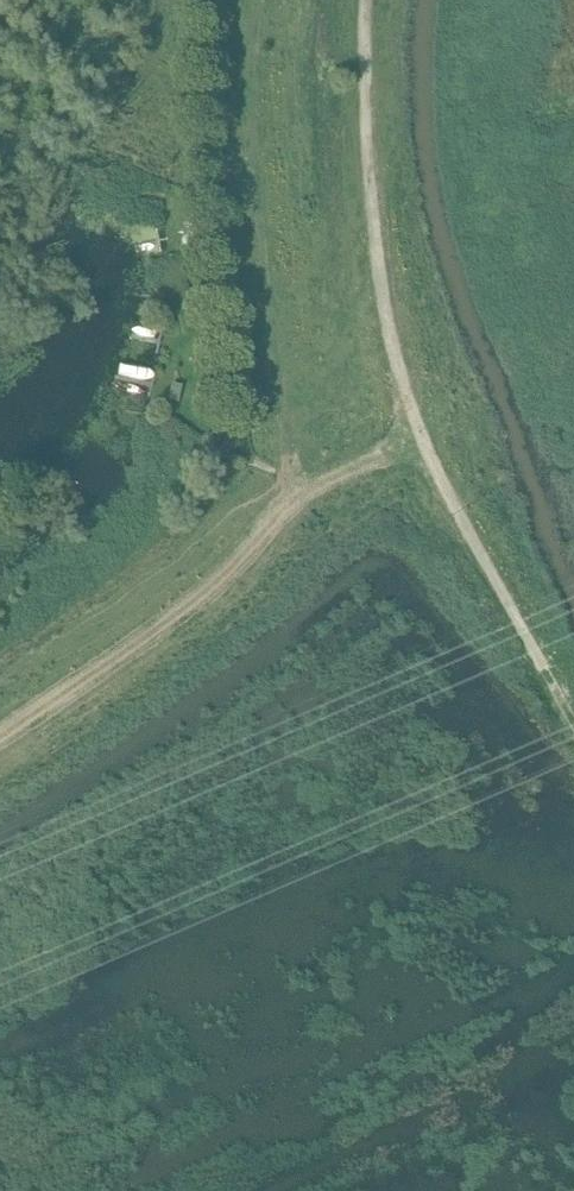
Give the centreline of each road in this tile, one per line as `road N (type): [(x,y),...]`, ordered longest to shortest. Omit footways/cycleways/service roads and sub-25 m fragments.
road 1 (track): [(0,736),(186,609),(299,496),(387,451),(426,447)]
road 2 (track): [(370,0),(376,218),(406,397),(426,447)]
road 3 (track): [(426,447),(573,724)]

